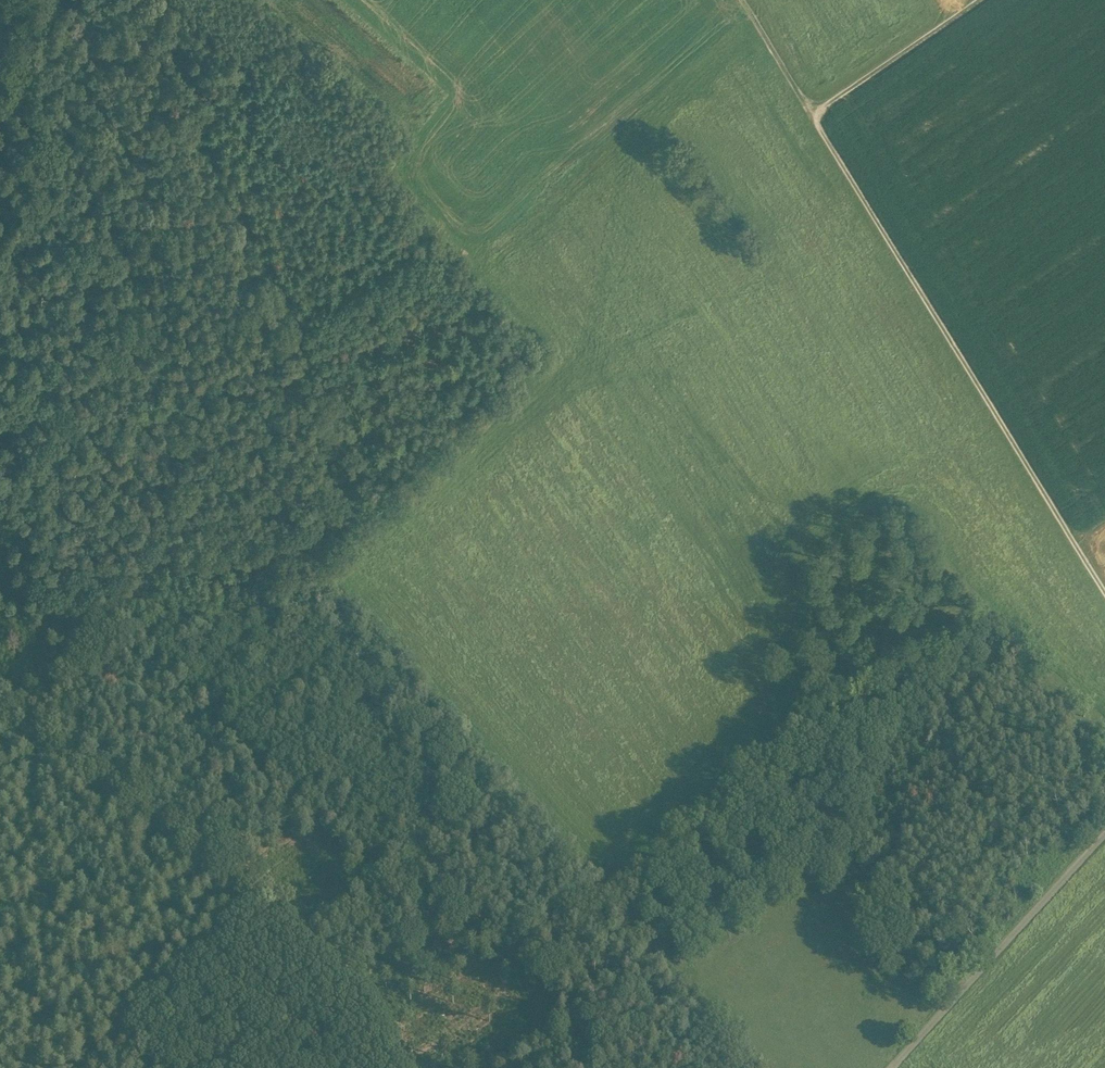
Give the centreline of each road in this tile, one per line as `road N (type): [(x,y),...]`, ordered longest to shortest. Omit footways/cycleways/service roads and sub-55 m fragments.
road 1 (track): [(1104,587),(757,19)]
road 2 (unclassified): [(892,1067),(1104,836)]
road 3 (track): [(986,0),(817,119)]

